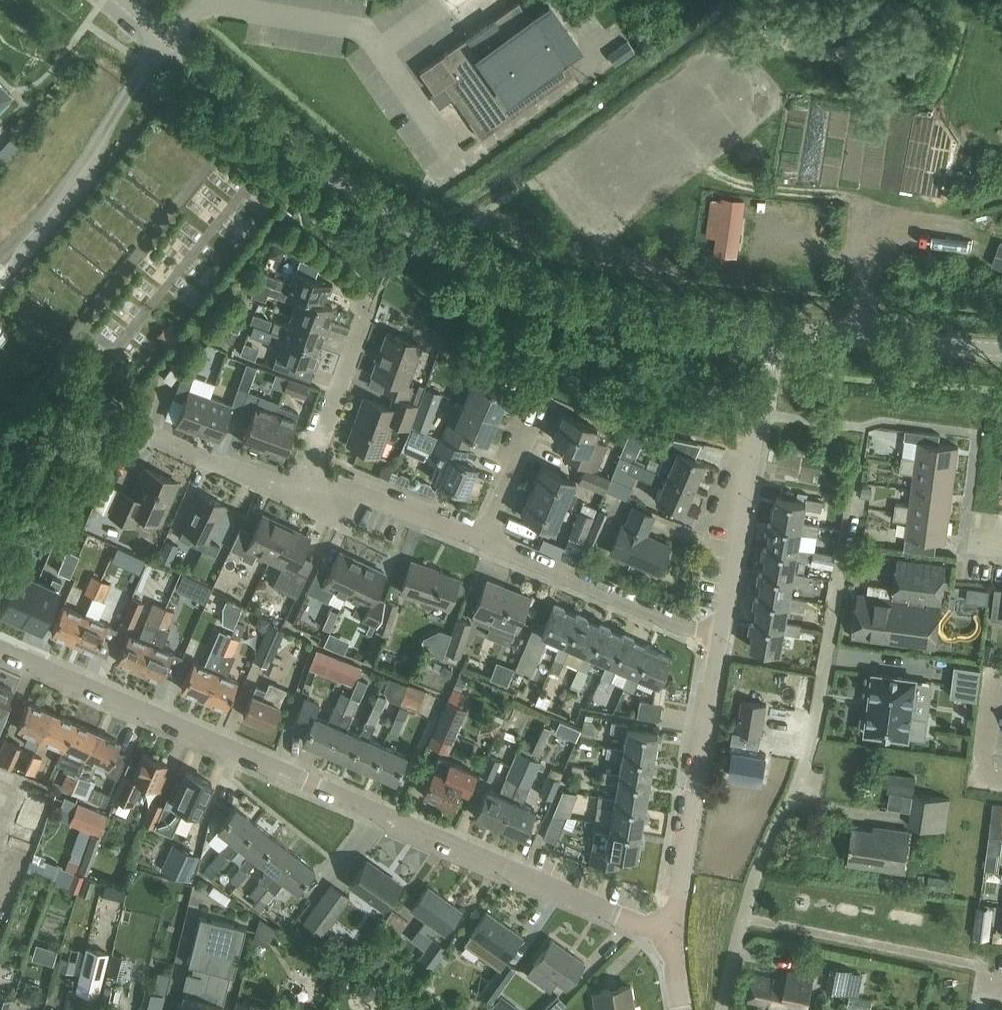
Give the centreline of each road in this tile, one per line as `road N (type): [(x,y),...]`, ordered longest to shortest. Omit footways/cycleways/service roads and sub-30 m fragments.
road 1 (unclassified): [(772,332),(548,295),(444,251),(367,203),(123,0)]
road 2 (residential): [(671,937),(0,652)]
road 3 (residential): [(722,1009),(758,872),(810,749),(855,500)]
road 4 (tertiary): [(721,635),(772,332)]
road 5 (tertiary): [(671,937),(721,635)]
road 6 (residential): [(721,635),(671,624),(483,540)]
road 7 (residential): [(330,273),(377,303),(311,471)]
road 8 (tertiary): [(1001,351),(772,332)]
road 9 (residential): [(311,471),(300,496),(132,427)]
road 10 (residential): [(483,540),(311,471)]
road 11 (residential): [(483,540),(544,393)]
road 12 (residential): [(1001,780),(981,776),(994,670)]

